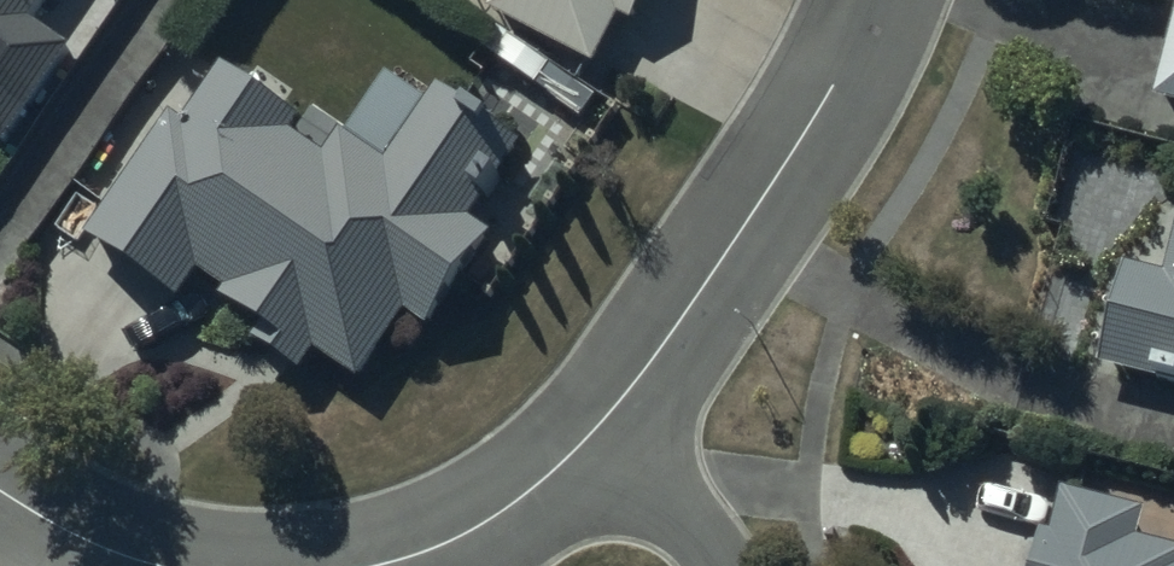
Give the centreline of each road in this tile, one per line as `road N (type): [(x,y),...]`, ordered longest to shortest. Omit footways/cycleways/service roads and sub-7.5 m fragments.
road 1 (residential): [(597,415),(842,114),(887,0)]
road 2 (residential): [(330,565),(395,554),(487,513),(561,455),(597,415)]
road 3 (residential): [(0,488),(57,522),(151,560),(212,565)]
road 4 (residential): [(597,415),(716,565)]

